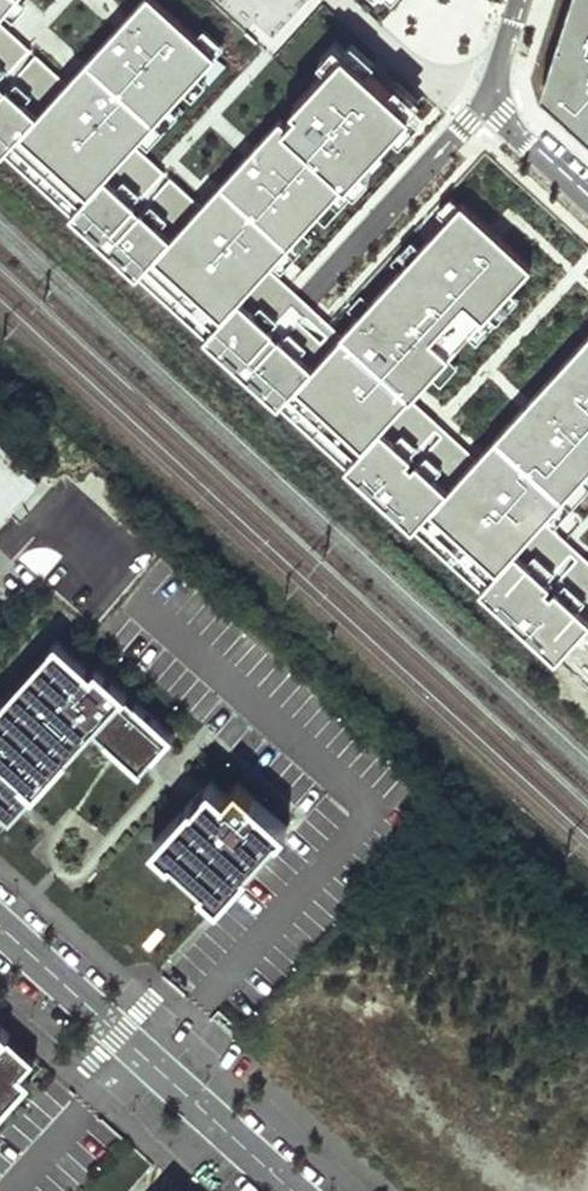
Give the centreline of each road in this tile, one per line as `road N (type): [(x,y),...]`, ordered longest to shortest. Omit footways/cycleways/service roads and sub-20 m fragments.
road 1 (residential): [(0,926),(292,1190)]
road 2 (residential): [(498,103),(305,301)]
road 3 (residential): [(498,103),(512,130),(587,201)]

